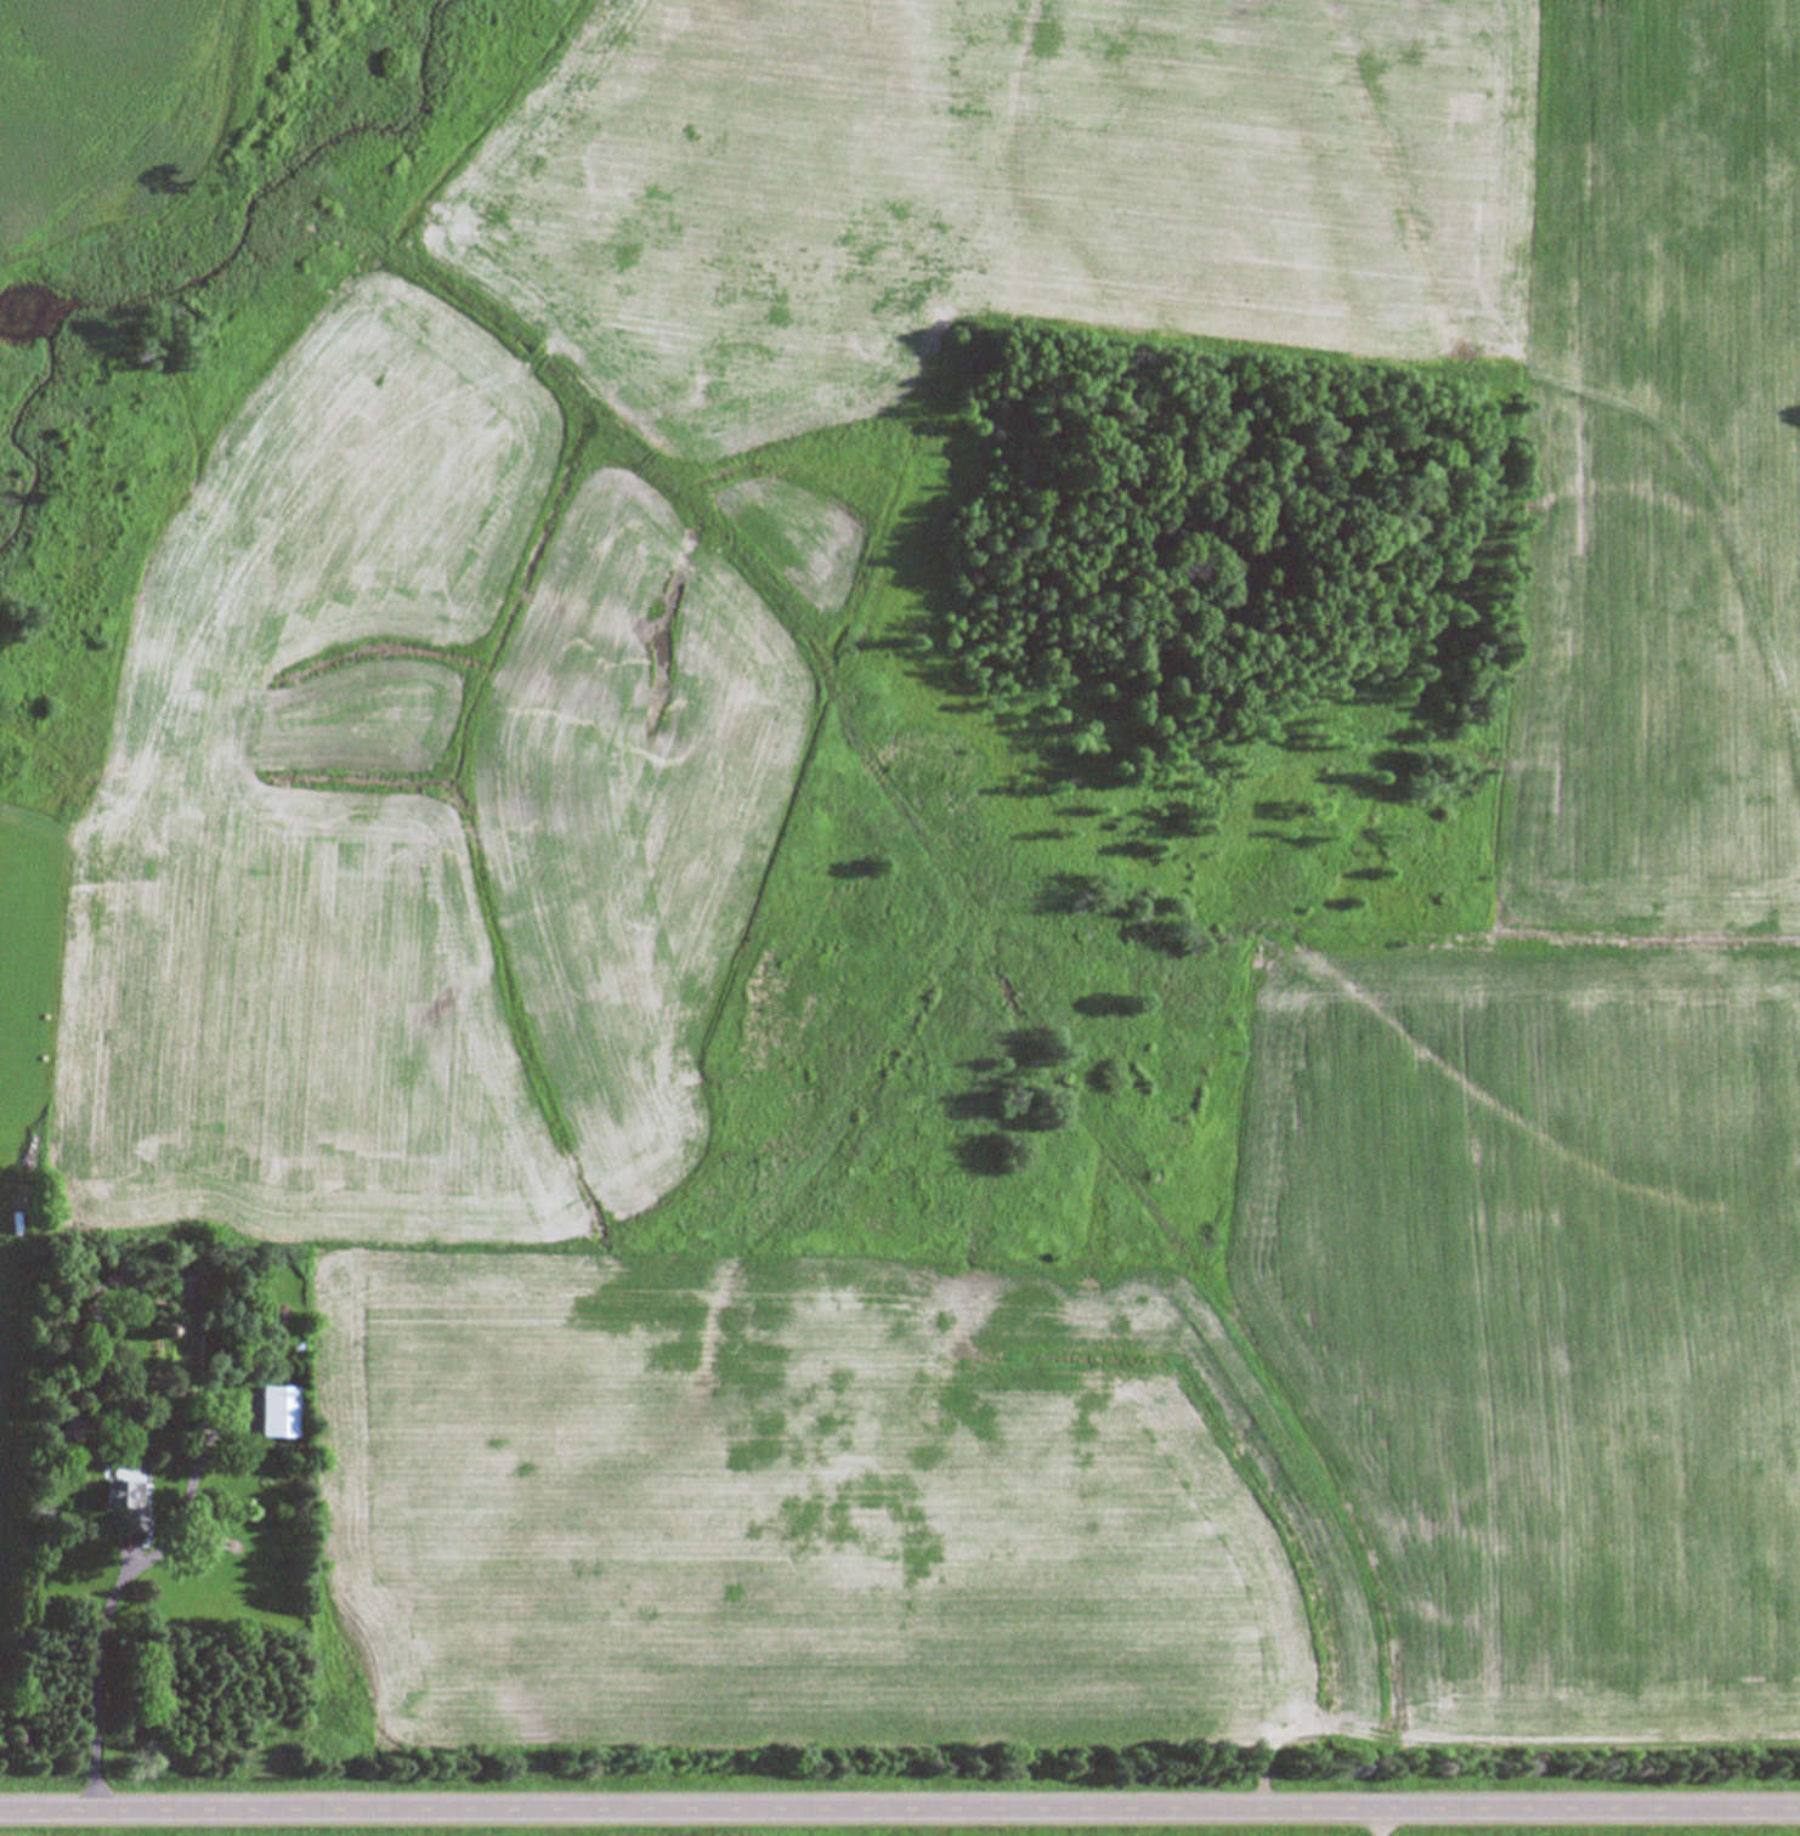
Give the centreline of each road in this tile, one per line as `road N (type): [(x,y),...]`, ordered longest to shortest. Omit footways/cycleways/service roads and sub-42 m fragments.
road 1 (primary): [(1799,1814),(0,1817)]

